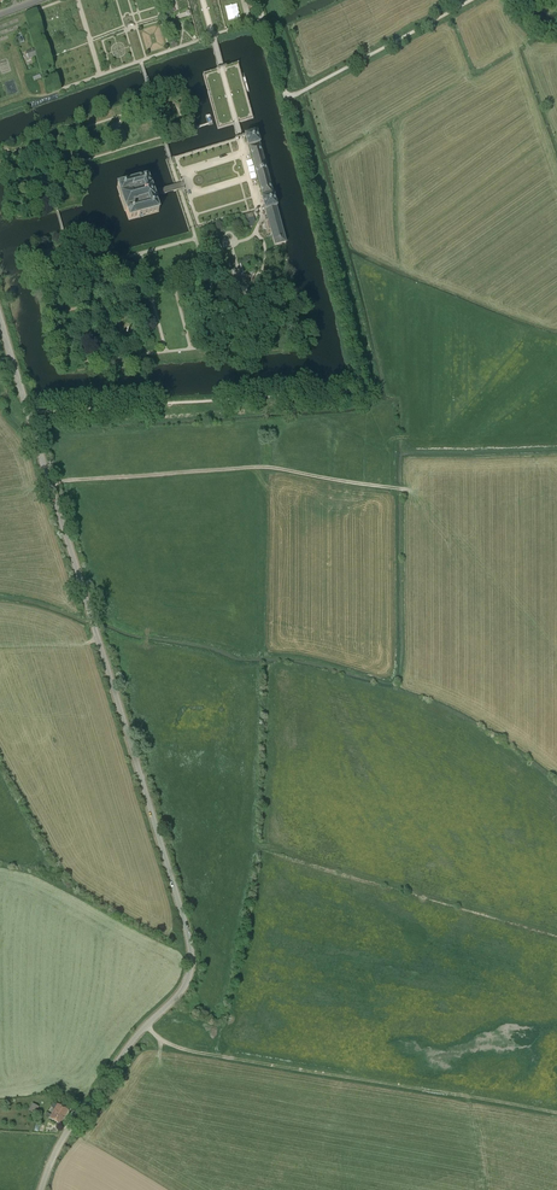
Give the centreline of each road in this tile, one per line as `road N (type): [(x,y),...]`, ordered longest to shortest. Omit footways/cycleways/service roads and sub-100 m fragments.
road 1 (secondary): [(41,1189),(72,1125),(181,990),(191,955),(0,319)]
road 2 (track): [(556,1113),(185,1050),(146,1027)]
road 3 (track): [(50,486),(266,466),(394,488)]
road 4 (track): [(470,0),(286,100)]

